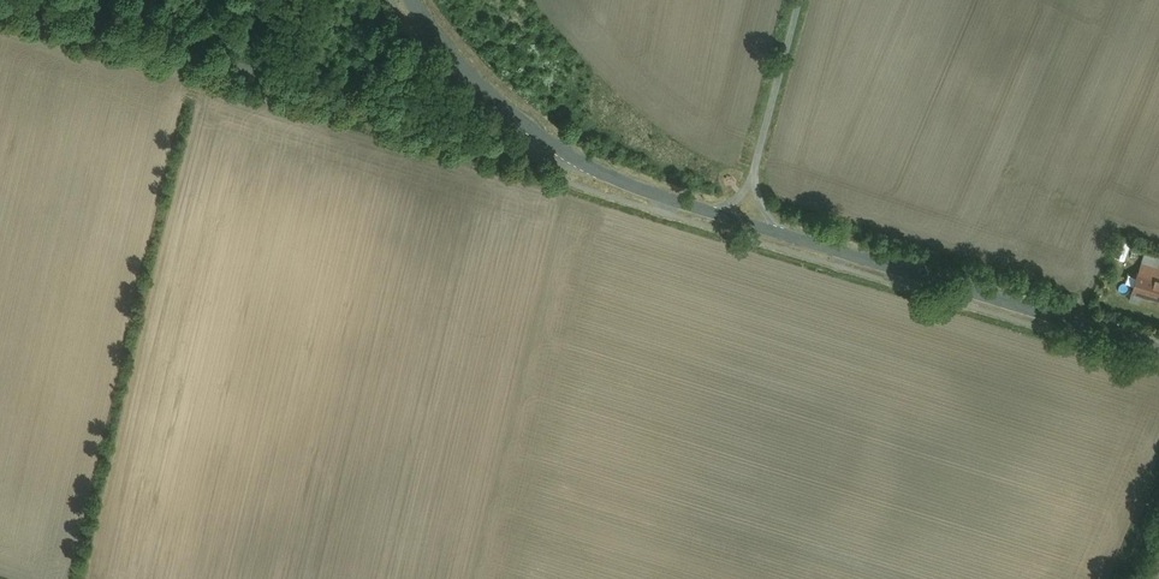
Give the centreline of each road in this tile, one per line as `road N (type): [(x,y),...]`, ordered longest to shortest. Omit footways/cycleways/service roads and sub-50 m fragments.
road 1 (tertiary): [(550,148),(649,192),(1158,349)]
road 2 (unclassified): [(34,0),(550,148)]
road 3 (tertiary): [(550,148),(472,85),(410,0)]

